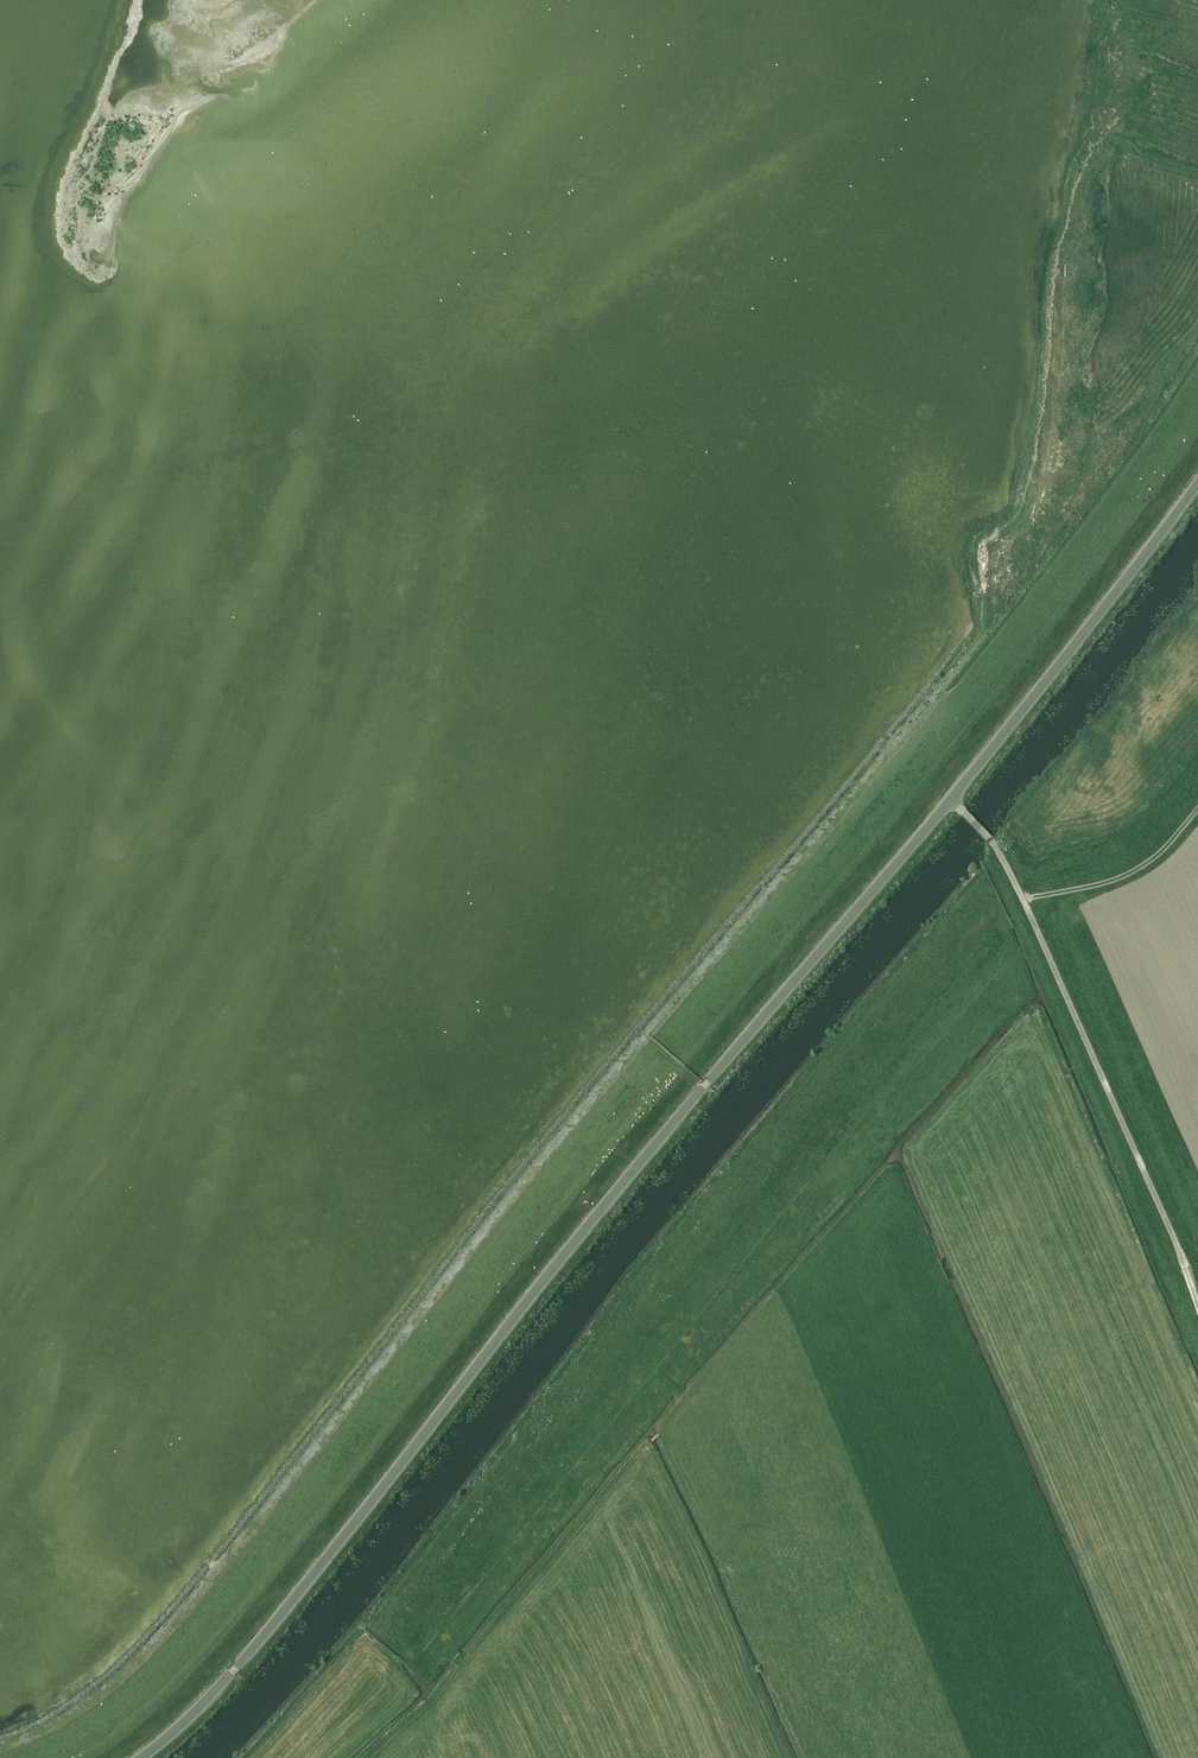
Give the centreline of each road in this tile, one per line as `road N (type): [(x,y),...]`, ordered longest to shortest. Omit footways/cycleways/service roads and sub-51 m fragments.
road 1 (tertiary): [(140,1757),(233,1670),(571,1246),(949,800),(1197,481)]
road 2 (track): [(1197,1318),(1037,929),(990,841),(949,800)]

